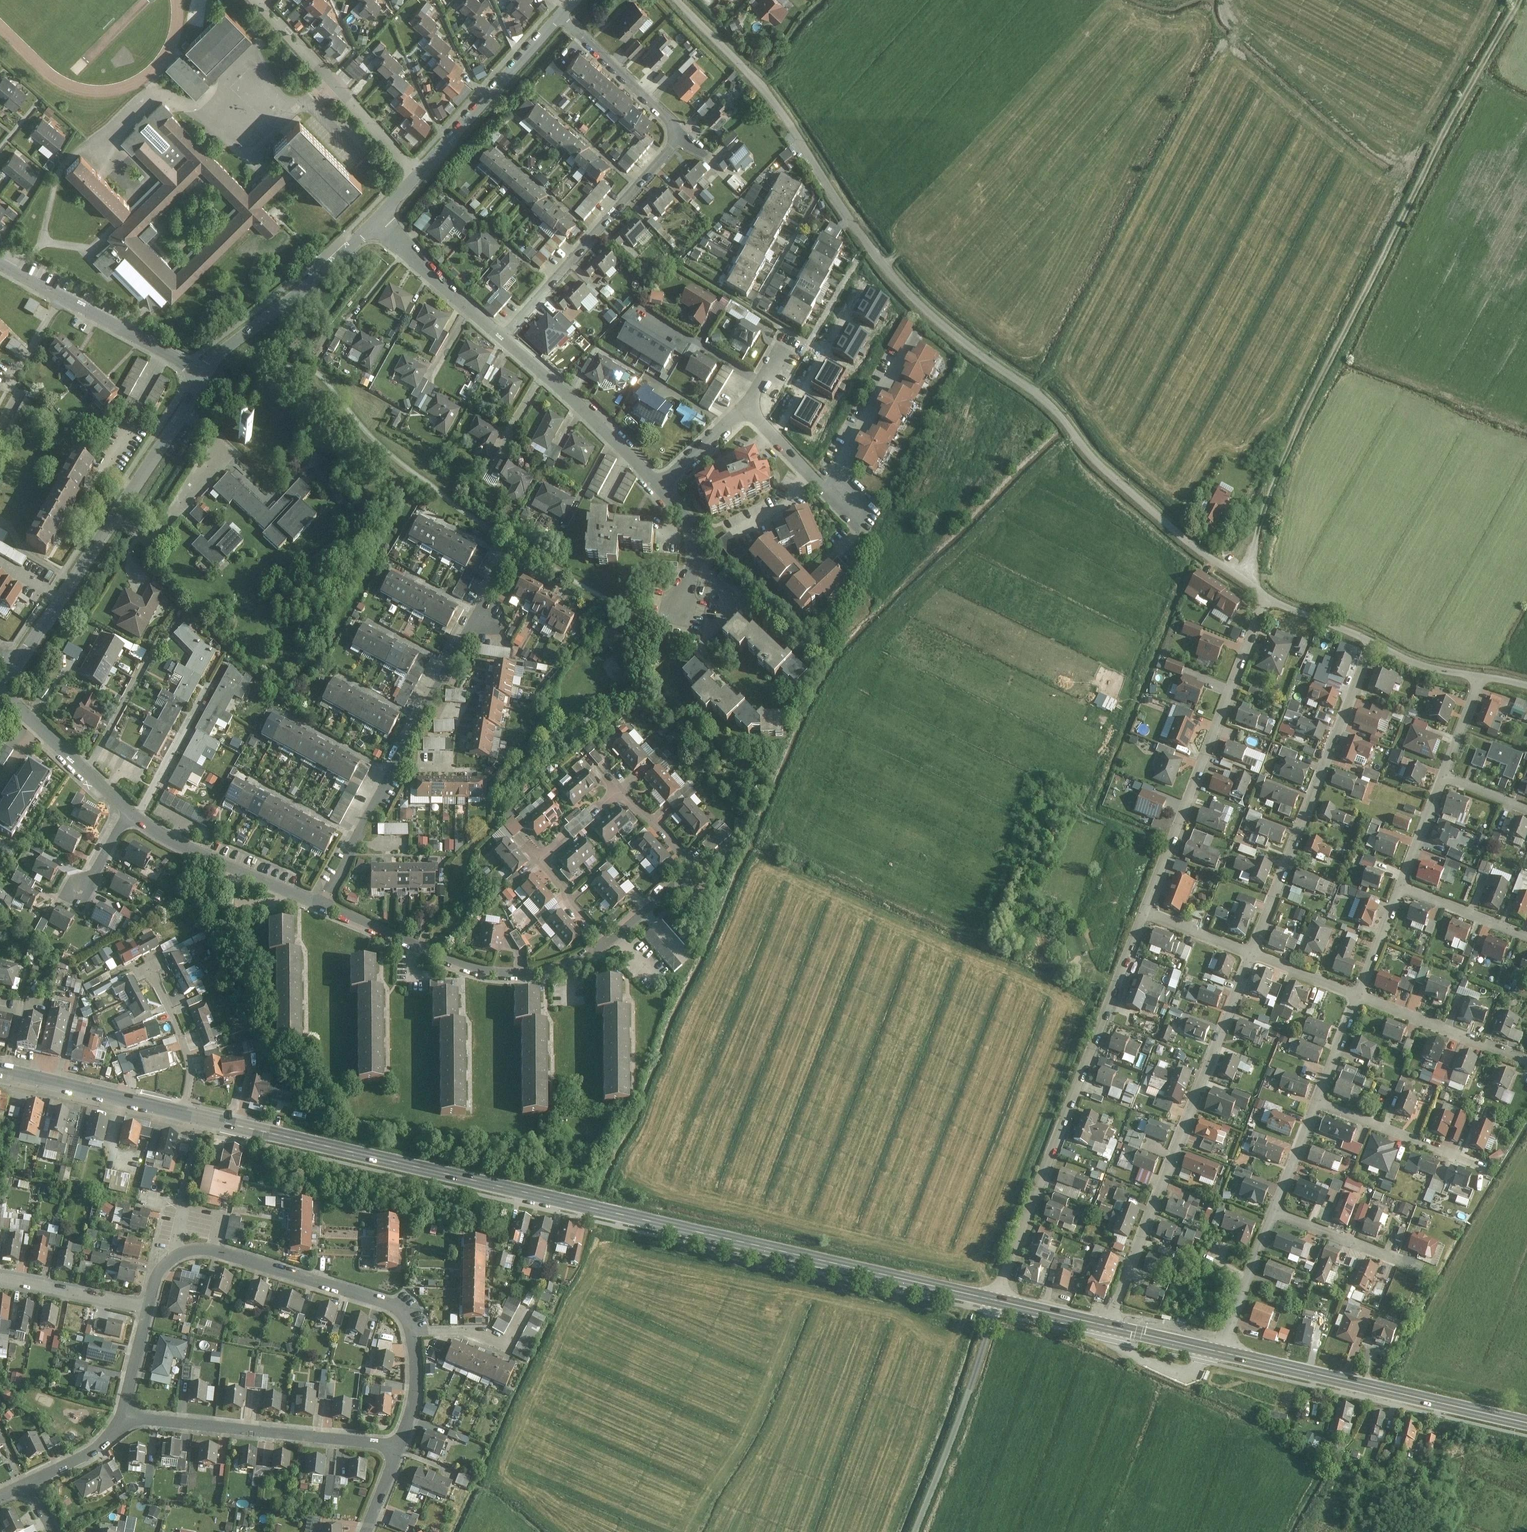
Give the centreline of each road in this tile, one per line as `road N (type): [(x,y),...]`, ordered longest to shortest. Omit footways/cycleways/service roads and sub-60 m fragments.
road 1 (unclassified): [(1268,600),(1181,537),(1102,467),(1045,401),(911,298),(769,95),(678,0)]
road 2 (secondary): [(184,1113),(998,1300)]
road 3 (track): [(1246,584),(1255,534),(1297,429),(1522,0)]
road 4 (residential): [(504,339),(682,134),(560,17)]
road 5 (residential): [(998,1300),(1147,913)]
road 6 (residential): [(1107,1326),(1251,954)]
road 7 (residential): [(322,905),(507,558)]
road 8 (residential): [(1,691),(202,376)]
road 9 (residential): [(1147,913),(1268,600)]
road 10 (residential): [(1251,954),(1372,642)]
road 11 (residential): [(149,1308),(166,1264),(201,1249),(378,1299),(400,1309),(413,1332)]
road 12 (secondary): [(1221,1353),(1526,1424)]
road 13 (residential): [(322,905),(494,971),(563,966),(606,944)]
road 14 (residential): [(124,1416),(399,1445)]
road 15 (residential): [(998,1300),(917,1531)]
road 16 (residential): [(257,0),(421,174)]
road 17 (residential): [(202,376),(376,222)]
road 18 (residential): [(202,376),(0,265)]
road 19 (residential): [(129,812),(168,839),(322,905)]
road 20 (residential): [(504,339),(659,486)]
road 21 (residential): [(421,174),(560,17)]
road 22 (secondary): [(0,1069),(184,1113)]
road 23 (residential): [(1318,1104),(1486,1167)]
road 24 (residential): [(1359,998),(1526,1061)]
road 25 (residential): [(1,691),(129,812)]
road 26 (residential): [(376,222),(504,339)]
road 27 (residential): [(184,1113),(189,1058),(146,969)]
road 28 (residential): [(0,1277),(149,1308)]
road 29 (residential): [(1221,1353),(1276,1213)]
road 30 (residential): [(743,409),(828,497),(850,506)]
road 31 (residential): [(659,486),(692,540),(679,620)]
road 32 (residential): [(527,1309),(506,1347),(475,1332),(413,1332)]
road 33 (residential): [(1276,1213),(1402,1261)]
road 34 (residential): [(1402,888),(1526,937)]
road 35 (residential): [(530,848),(606,944)]

